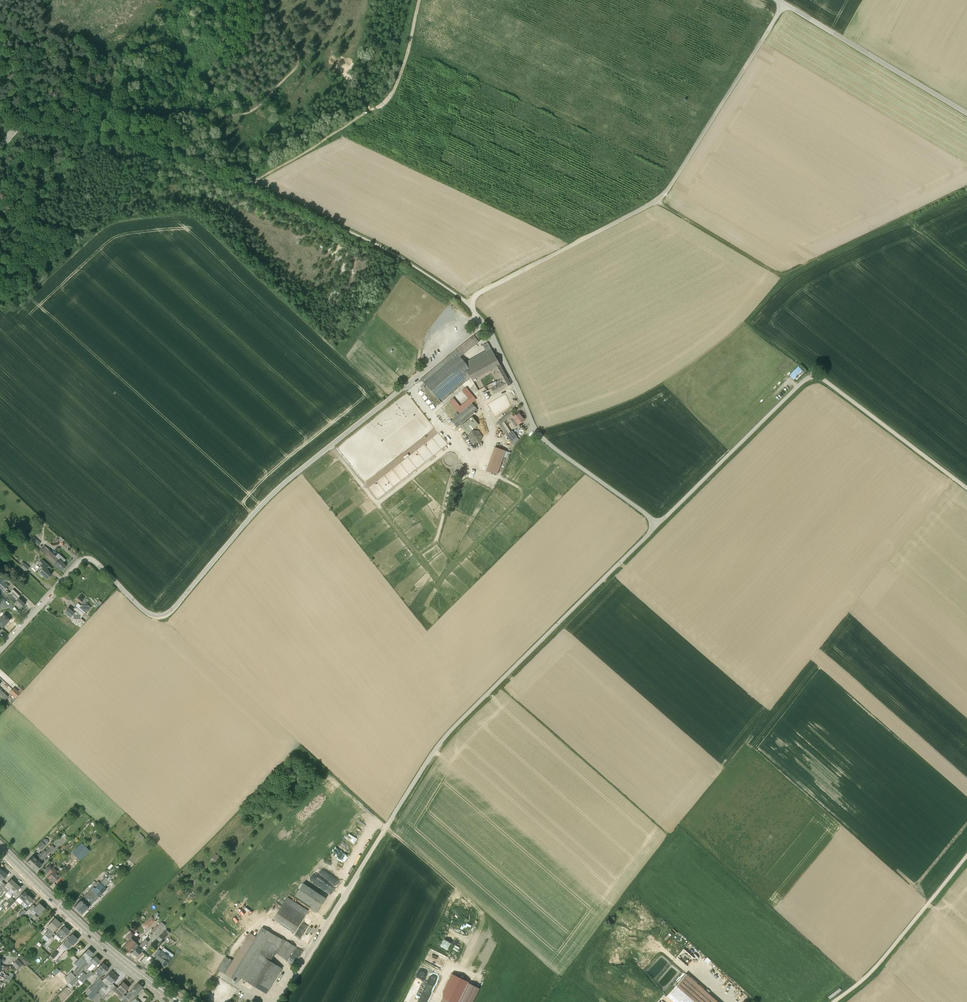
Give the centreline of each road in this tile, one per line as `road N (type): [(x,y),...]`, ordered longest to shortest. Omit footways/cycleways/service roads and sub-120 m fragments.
road 1 (unclassified): [(0,652),(85,564),(145,612),(169,615),(275,494),(485,324)]
road 2 (unclassified): [(278,1001),(445,737),(657,525)]
road 3 (track): [(783,4),(660,197),(469,304)]
road 4 (track): [(966,187),(782,274),(656,201)]
road 5 (track): [(418,0),(400,104),(254,186)]
road 6 (unclassified): [(657,525),(538,434),(485,324)]
road 7 (track): [(261,0),(297,58),(260,104),(232,115),(120,120)]
road 8 (tertiary): [(179,1001),(79,924),(0,845)]
road 9 (unclassified): [(966,114),(777,0)]
road 10 (unclassified): [(657,525),(813,376)]
road 11 (unclassified): [(834,1001),(869,974),(966,856)]
road 12 (unclassified): [(966,488),(813,376)]

